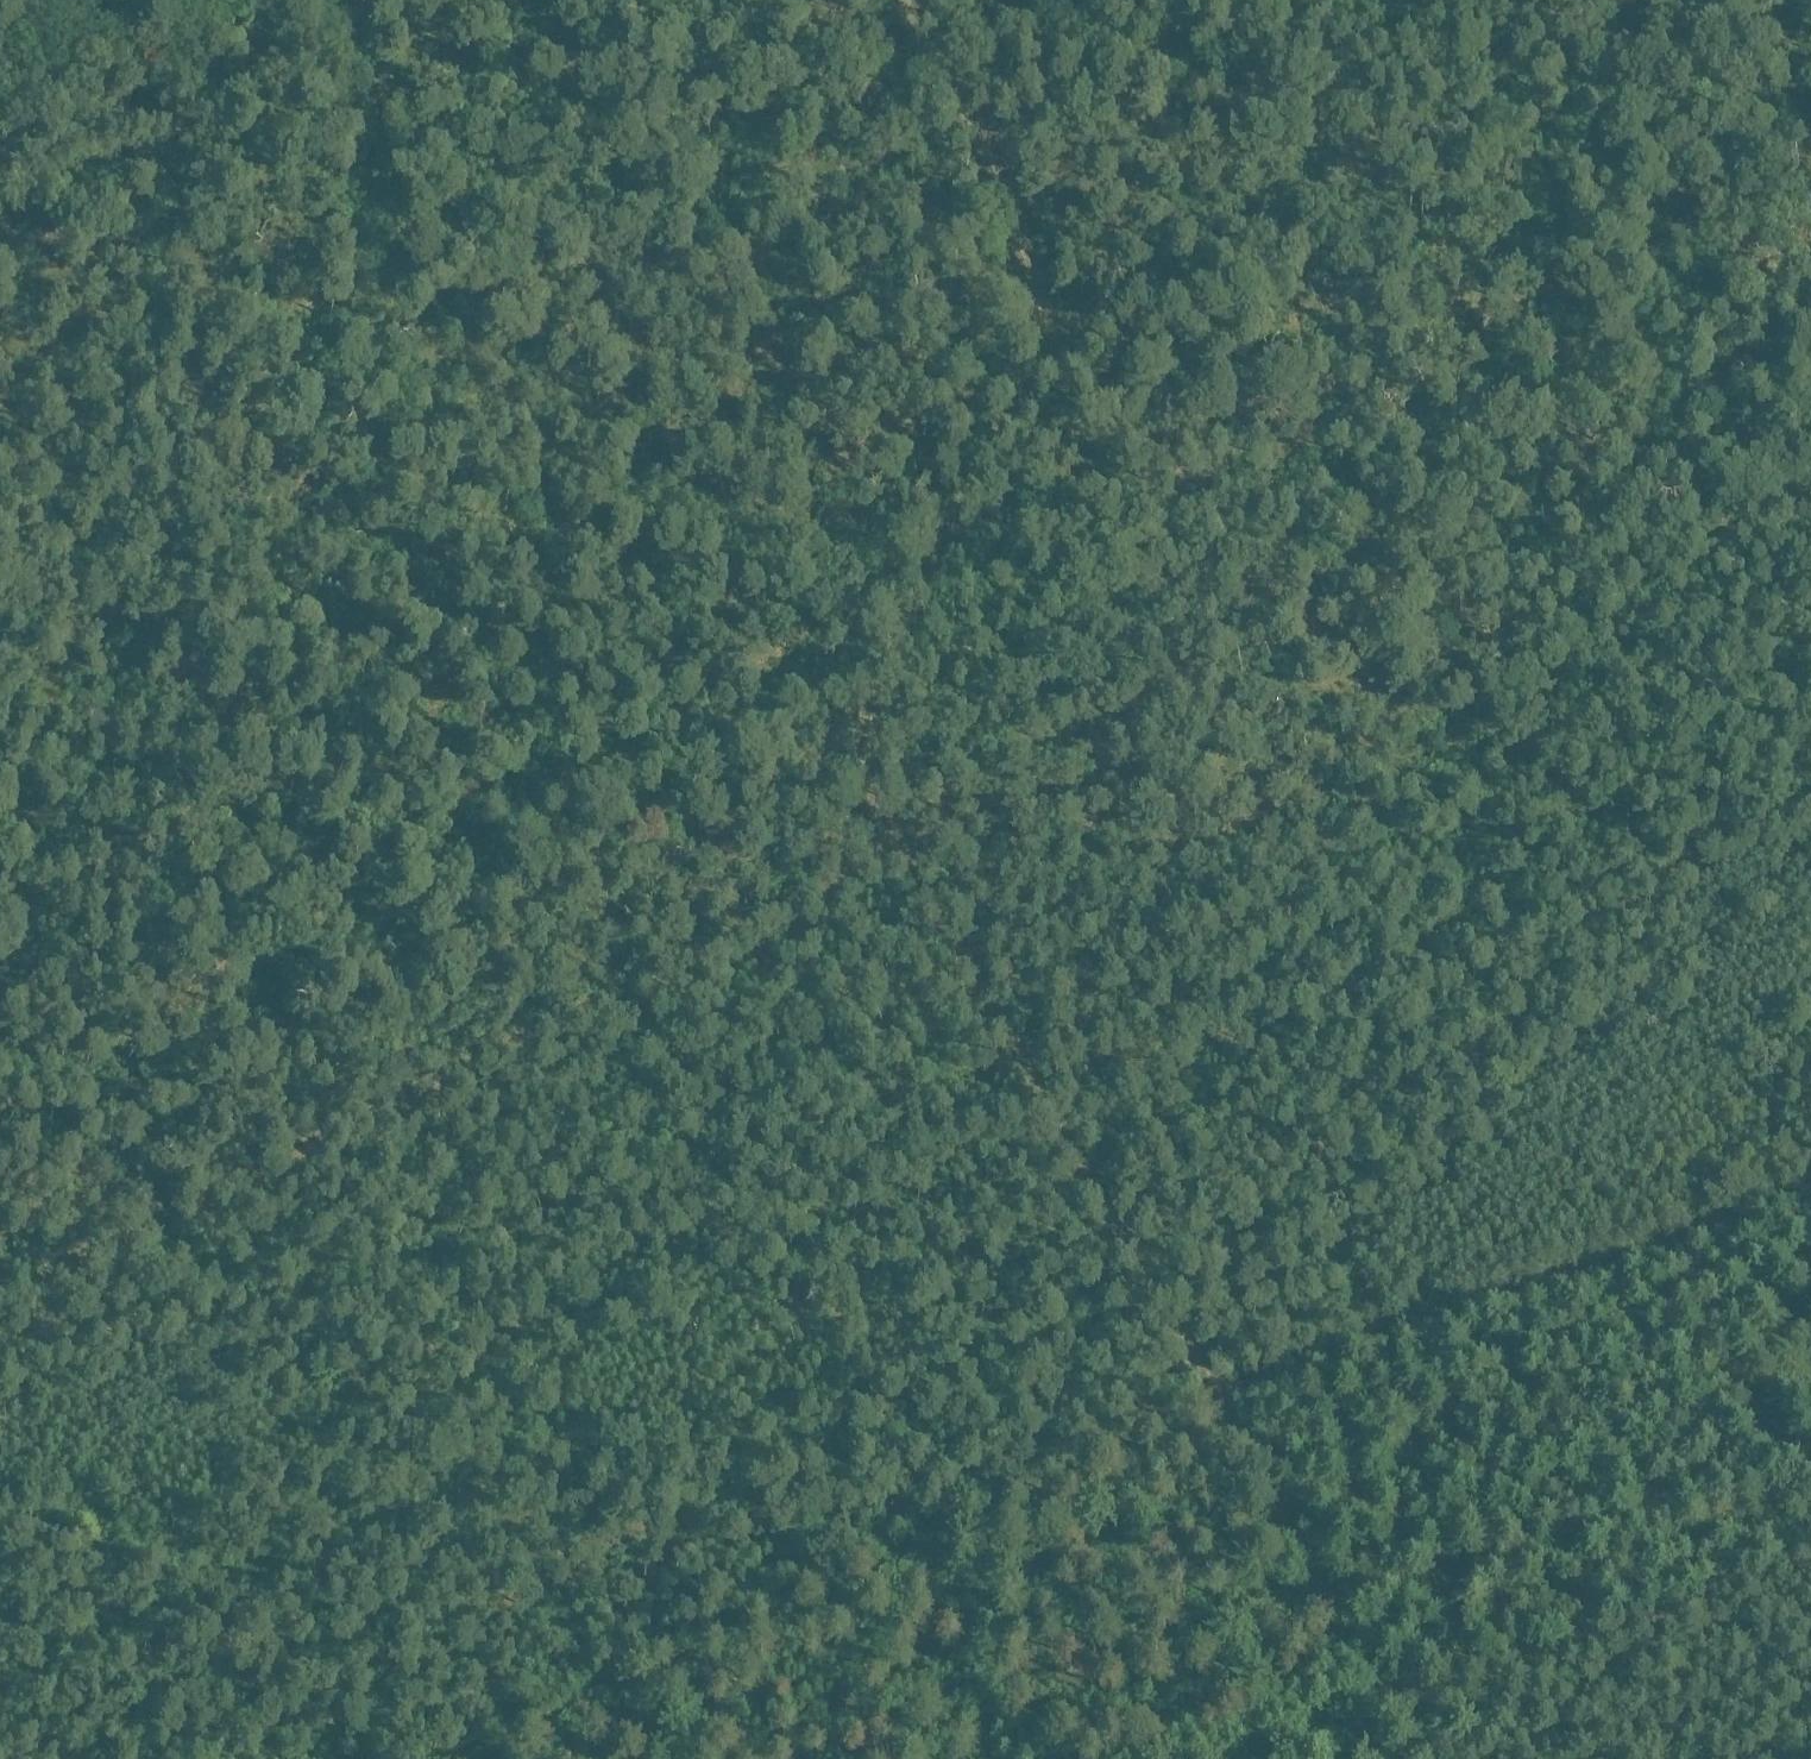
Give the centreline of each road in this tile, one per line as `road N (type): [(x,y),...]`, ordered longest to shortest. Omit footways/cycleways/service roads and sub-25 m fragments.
road 1 (track): [(0,1300),(1018,810),(1093,824),(1190,826),(1276,799),(1386,716),(1810,301)]
road 2 (track): [(1424,1758),(1218,1413),(910,856),(865,735),(867,652),(1021,344),(1026,256),(911,0)]
road 3 (track): [(478,1758),(1218,1413),(1810,1198)]

